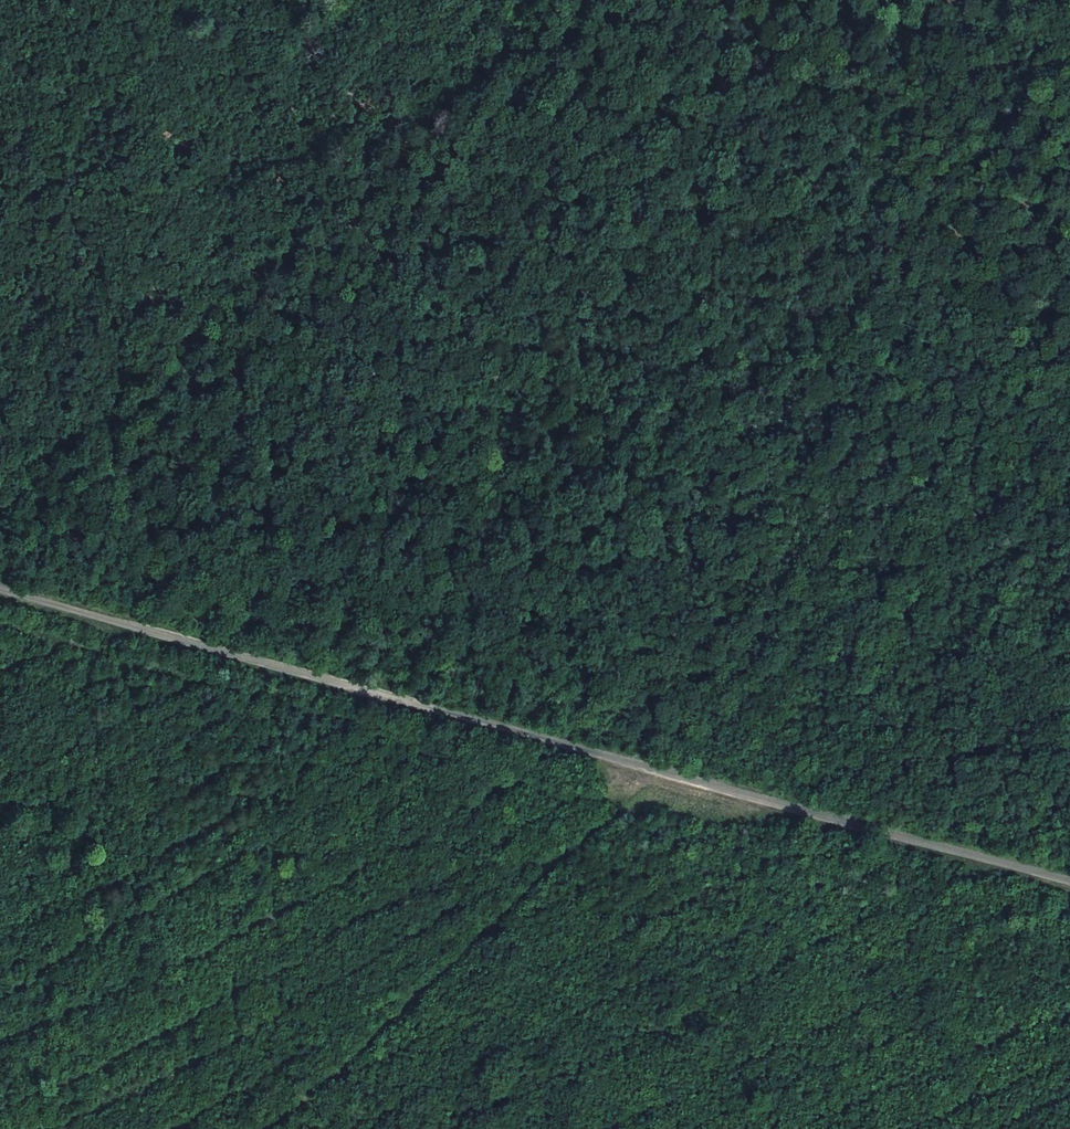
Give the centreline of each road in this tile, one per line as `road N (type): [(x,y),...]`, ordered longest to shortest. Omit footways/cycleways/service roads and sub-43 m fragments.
road 1 (track): [(656,768),(0,591)]
road 2 (track): [(1069,881),(656,768)]

